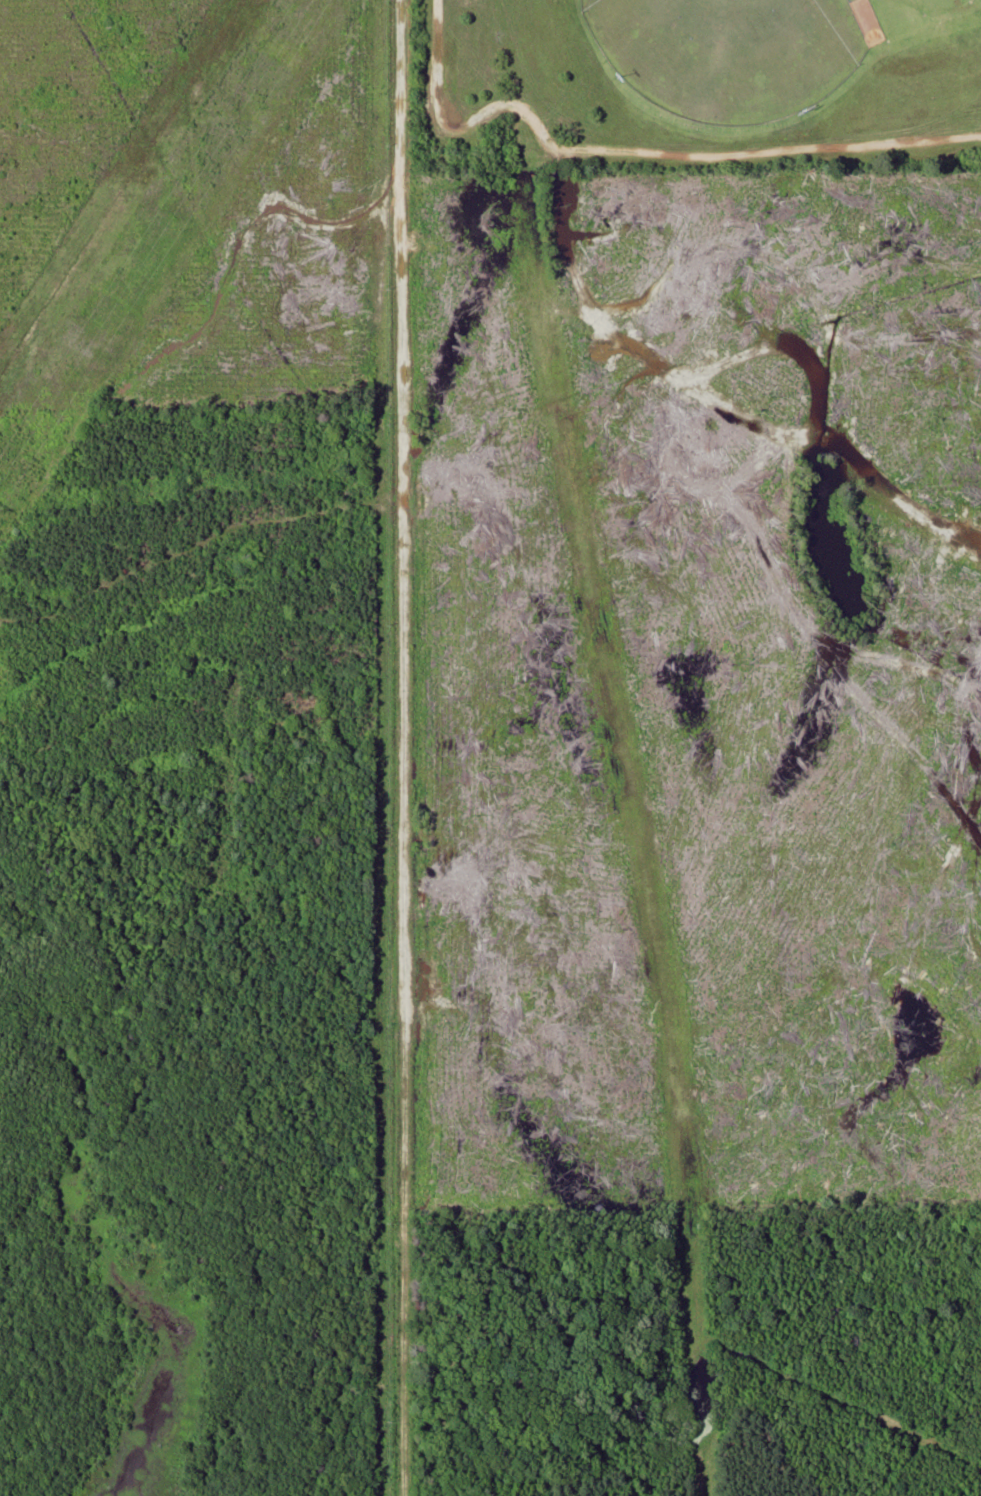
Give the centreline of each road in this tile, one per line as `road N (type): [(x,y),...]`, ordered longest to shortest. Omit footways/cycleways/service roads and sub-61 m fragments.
road 1 (residential): [(394,1495),(384,0)]

